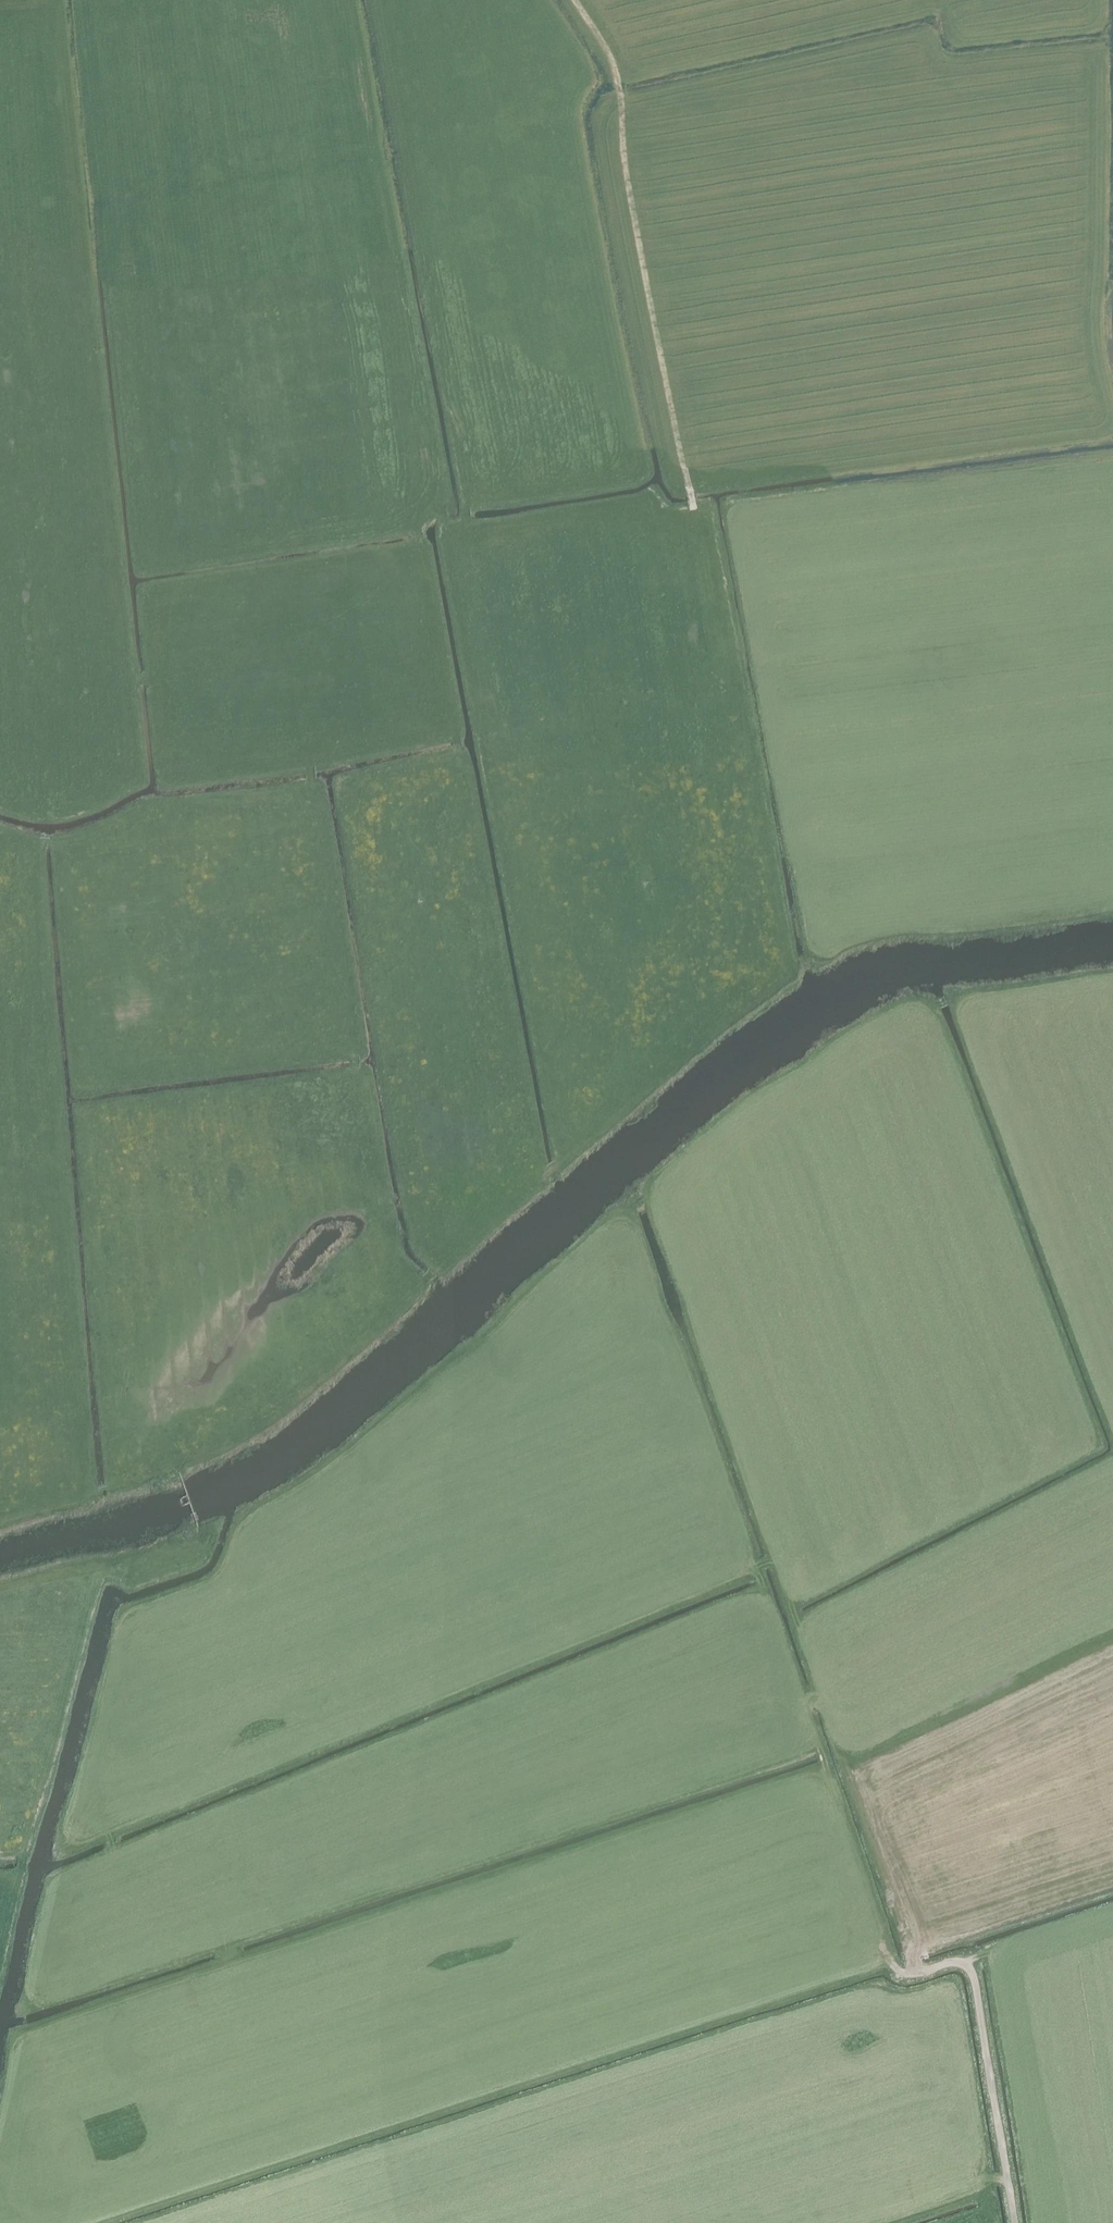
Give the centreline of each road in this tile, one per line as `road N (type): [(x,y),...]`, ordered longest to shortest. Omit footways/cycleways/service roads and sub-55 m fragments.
road 1 (track): [(1015,2222),(974,1975),(965,1962),(950,1961),(915,1974),(799,1621)]

